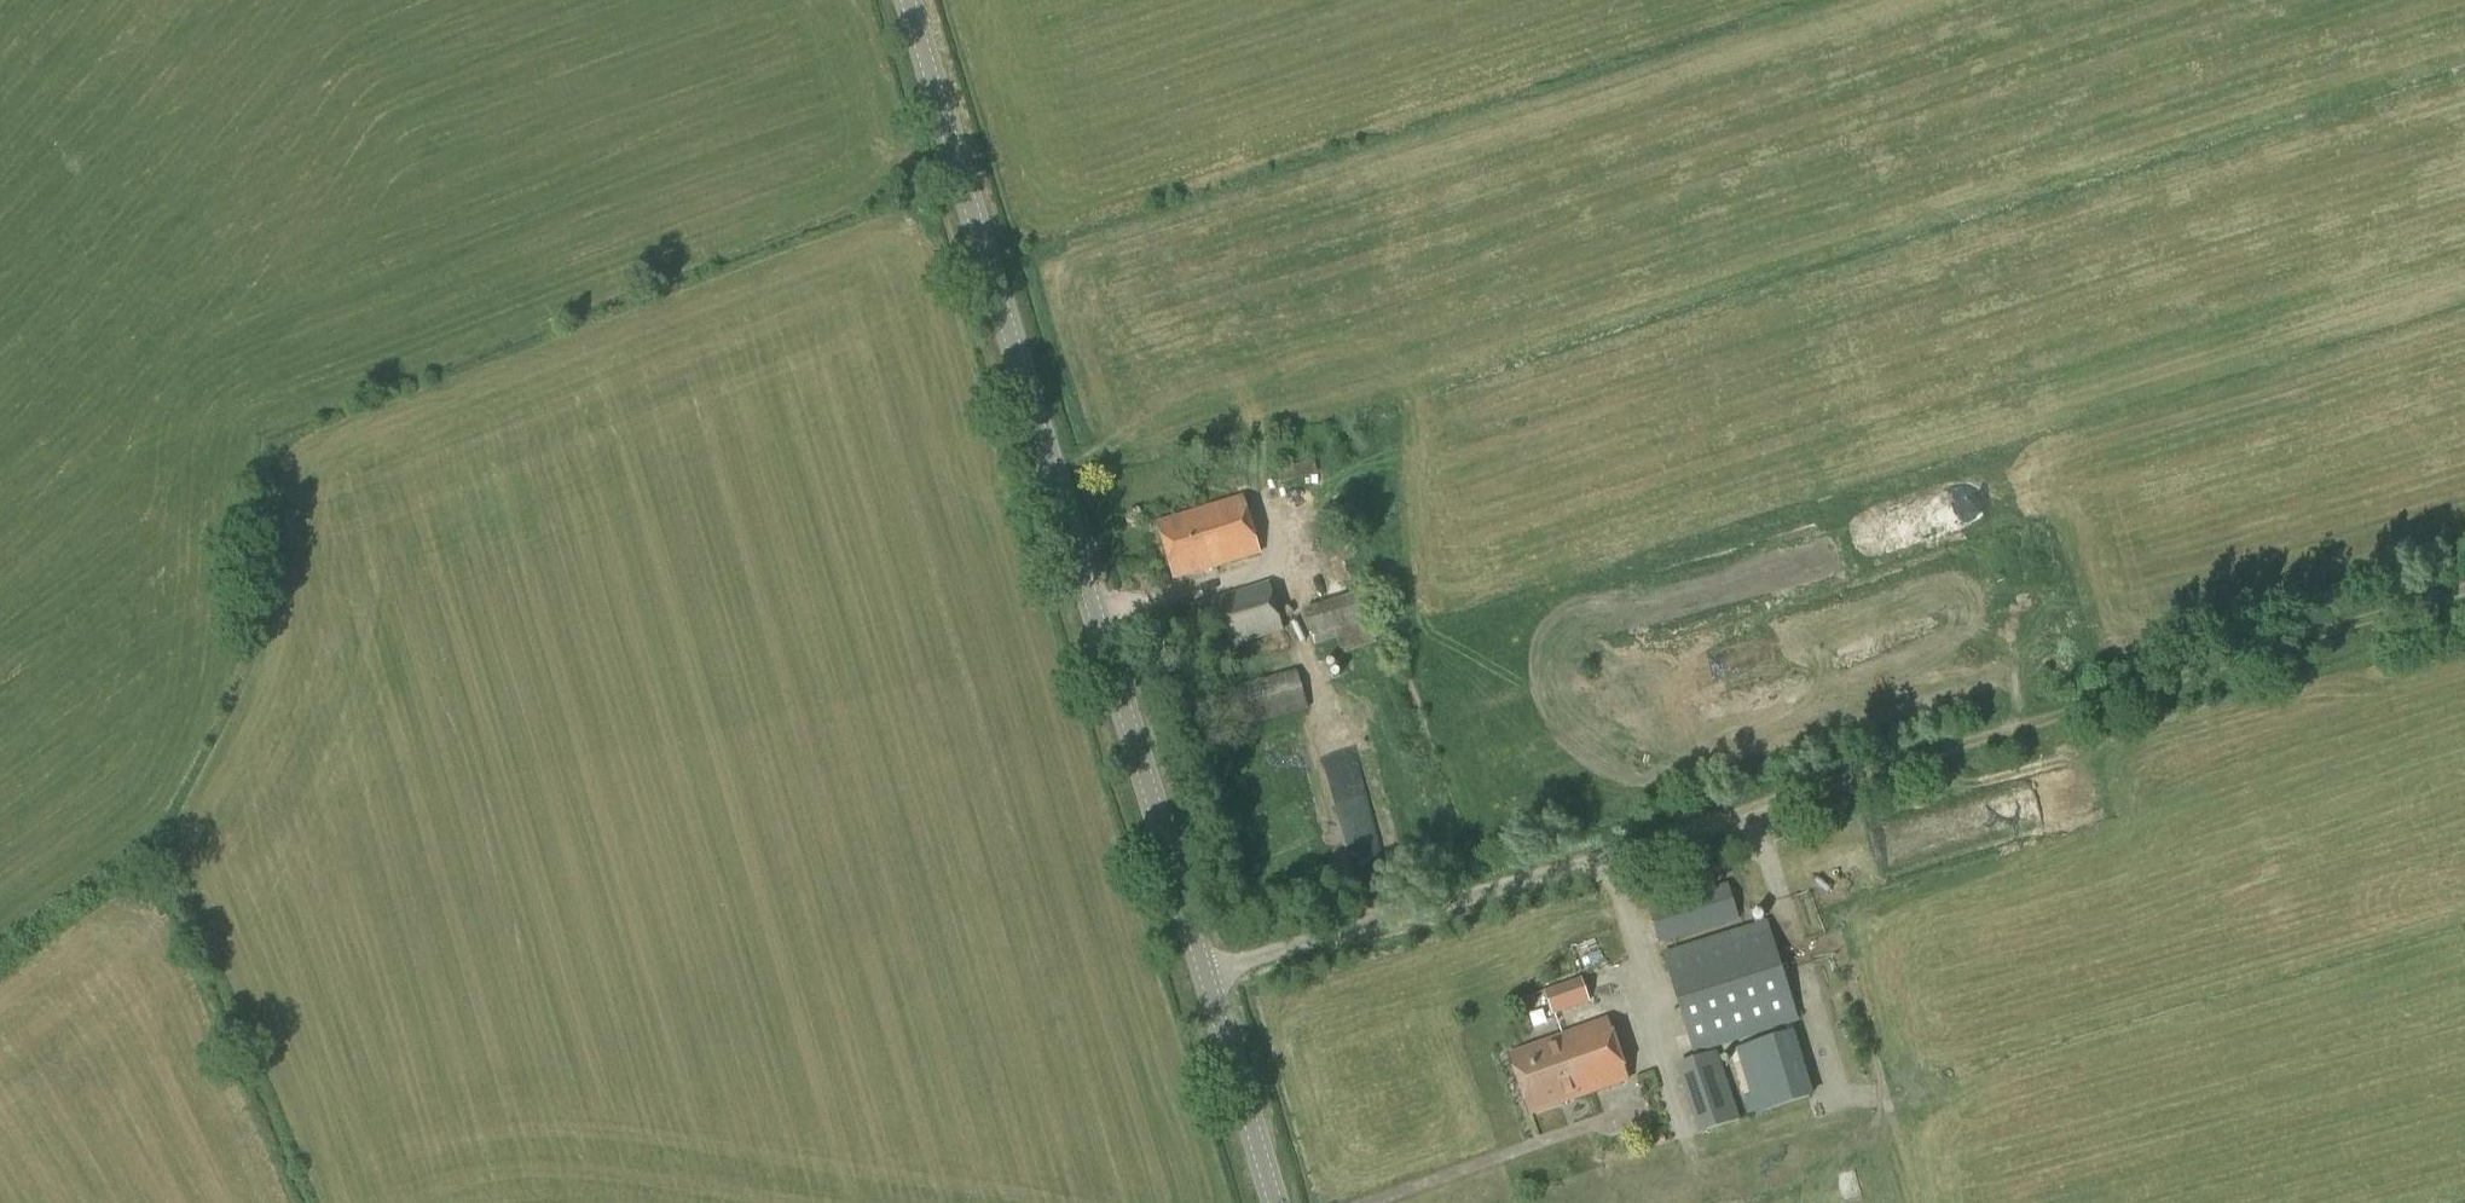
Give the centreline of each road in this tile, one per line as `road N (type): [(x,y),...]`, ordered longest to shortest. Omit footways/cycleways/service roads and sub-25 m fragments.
road 1 (unclassified): [(1206,970),(2464,588)]
road 2 (tertiary): [(1206,970),(909,0)]
road 3 (tertiary): [(1277,1202),(1206,970)]

